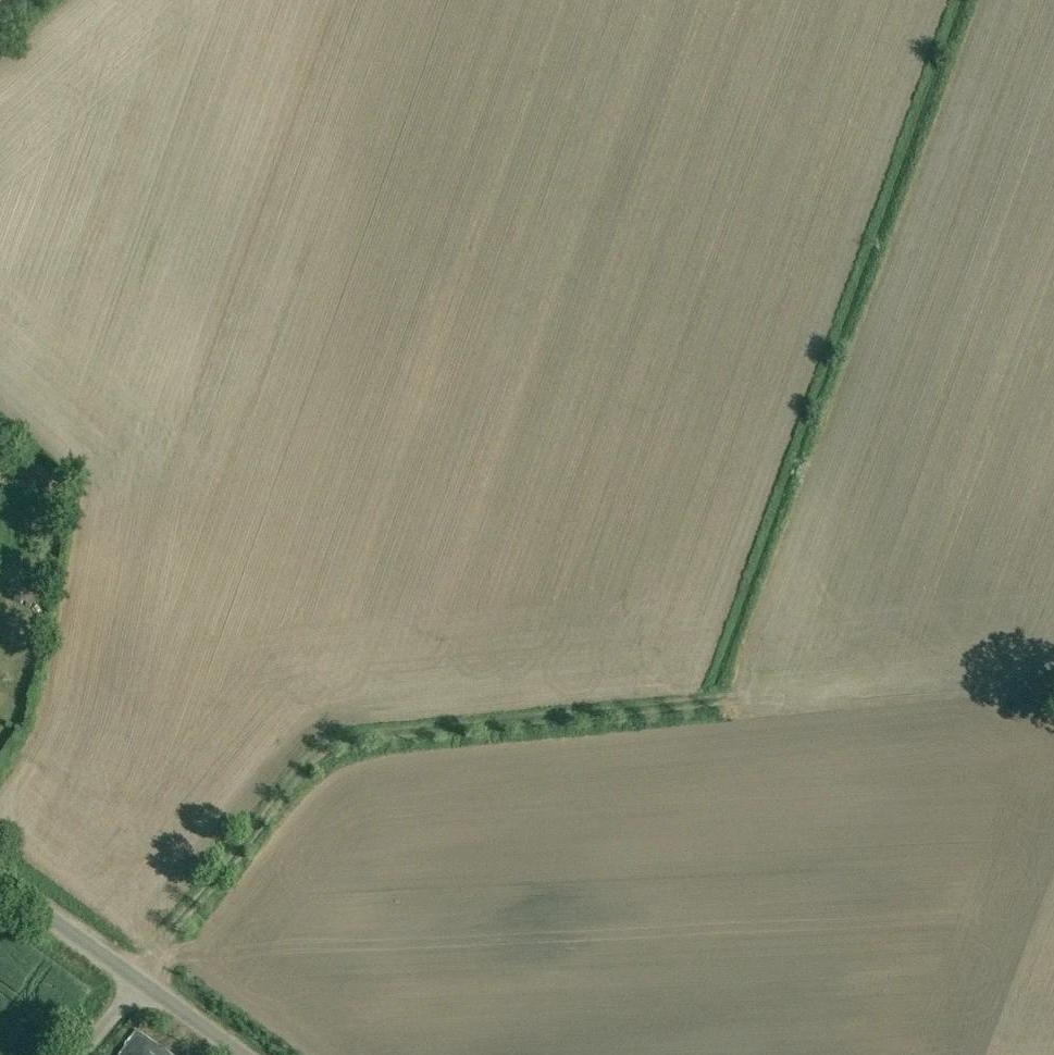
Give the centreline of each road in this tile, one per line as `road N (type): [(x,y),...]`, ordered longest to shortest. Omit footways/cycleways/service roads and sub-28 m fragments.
road 1 (unclassified): [(0,884),(140,986)]
road 2 (unclassified): [(140,986),(238,1054)]

